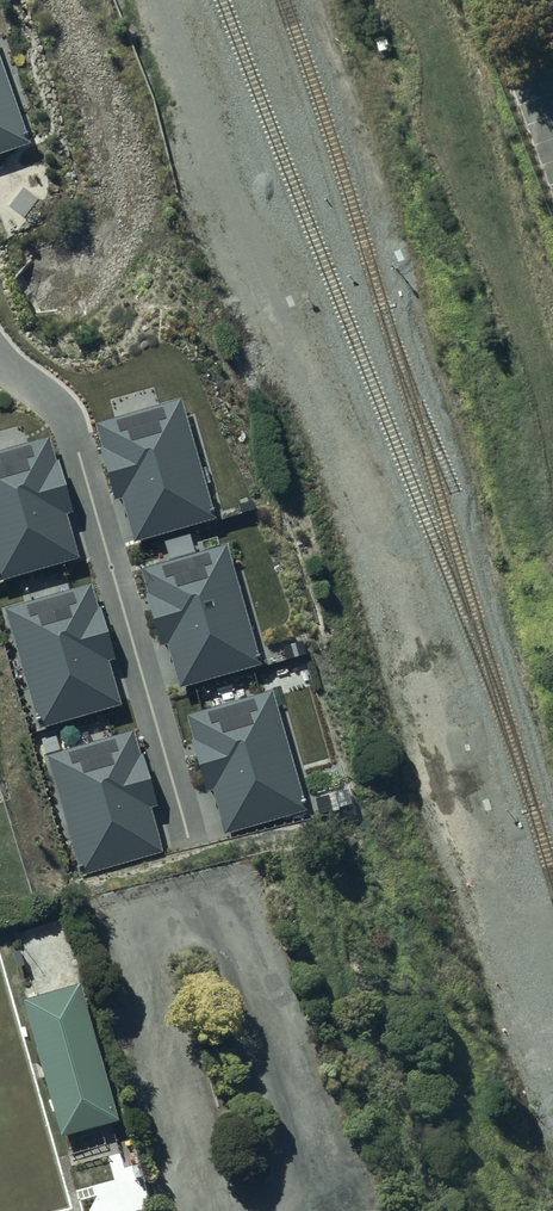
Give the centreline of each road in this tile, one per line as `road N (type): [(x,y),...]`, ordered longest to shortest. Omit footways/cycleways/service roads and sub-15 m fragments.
road 1 (residential): [(0,334),(62,381),(179,783)]

